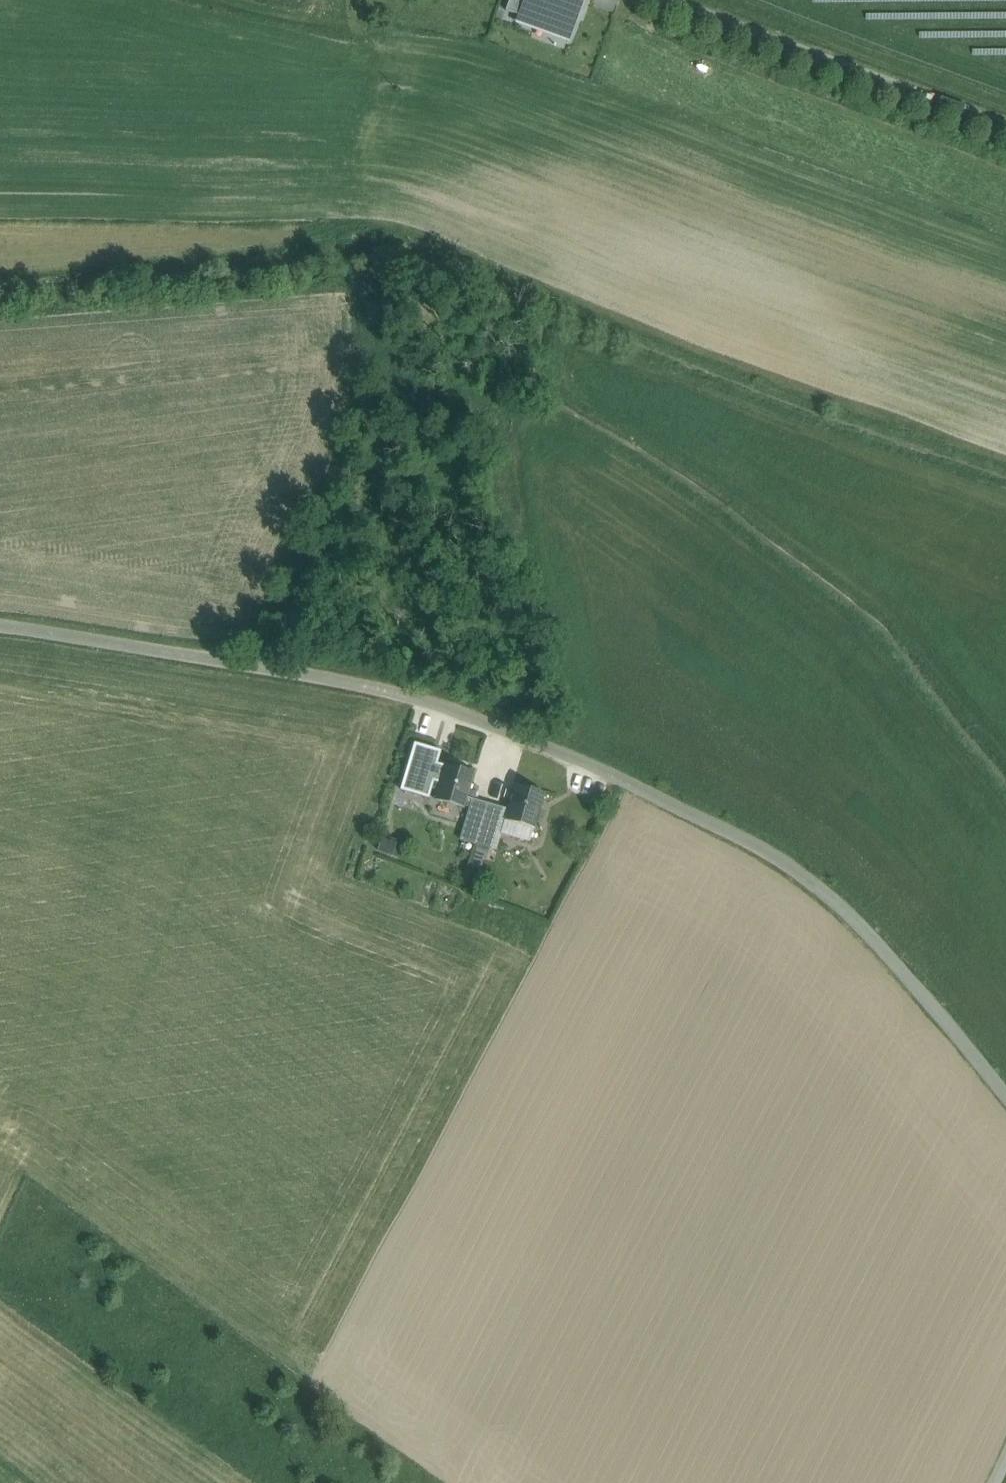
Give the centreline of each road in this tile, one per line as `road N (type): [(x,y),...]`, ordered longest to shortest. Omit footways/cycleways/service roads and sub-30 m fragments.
road 1 (track): [(0,627),(383,692),(468,717),(615,779),(793,869),(836,901),(1005,1097)]
road 2 (track): [(1005,125),(668,0)]

